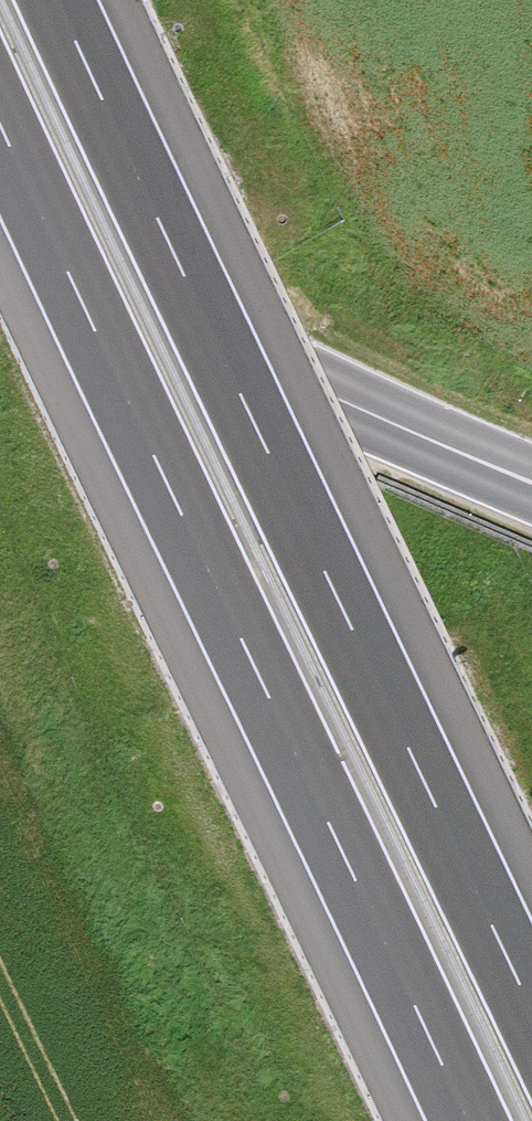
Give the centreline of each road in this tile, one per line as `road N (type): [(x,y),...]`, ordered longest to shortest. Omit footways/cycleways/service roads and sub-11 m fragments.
road 1 (motorway): [(531,1011),(58,0)]
road 2 (motorway): [(0,123),(468,1120)]
road 3 (tertiary): [(0,184),(186,322),(531,483)]

